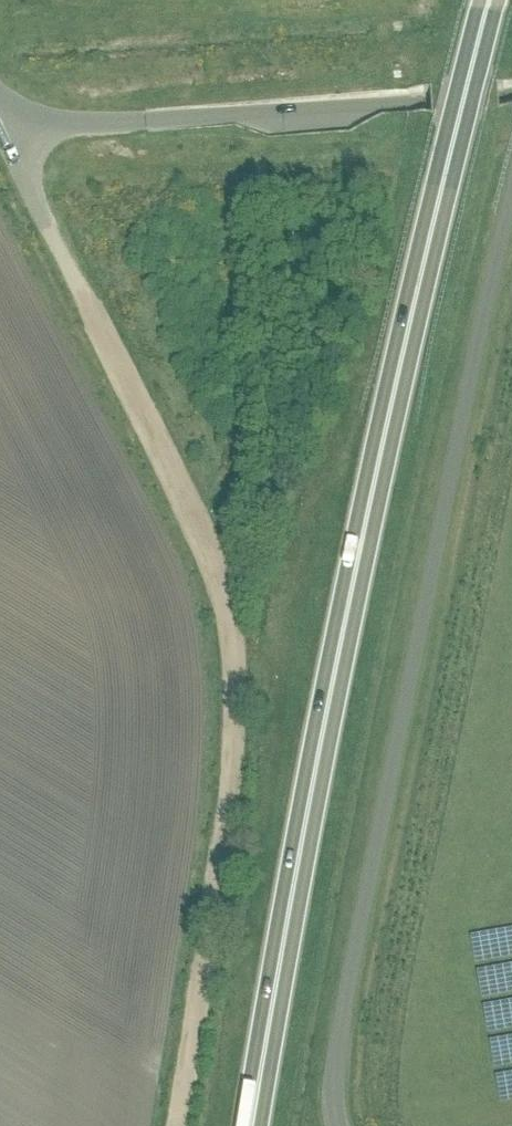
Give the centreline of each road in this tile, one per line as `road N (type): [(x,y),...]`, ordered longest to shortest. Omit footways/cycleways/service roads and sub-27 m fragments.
road 1 (trunk): [(253,1125),(375,480),(489,0)]
road 2 (unclassified): [(511,192),(360,920),(335,1059),(338,1125)]
road 3 (track): [(179,1125),(230,805),(233,660),(194,525),(48,229)]
road 4 (unclassified): [(511,96),(6,132)]

